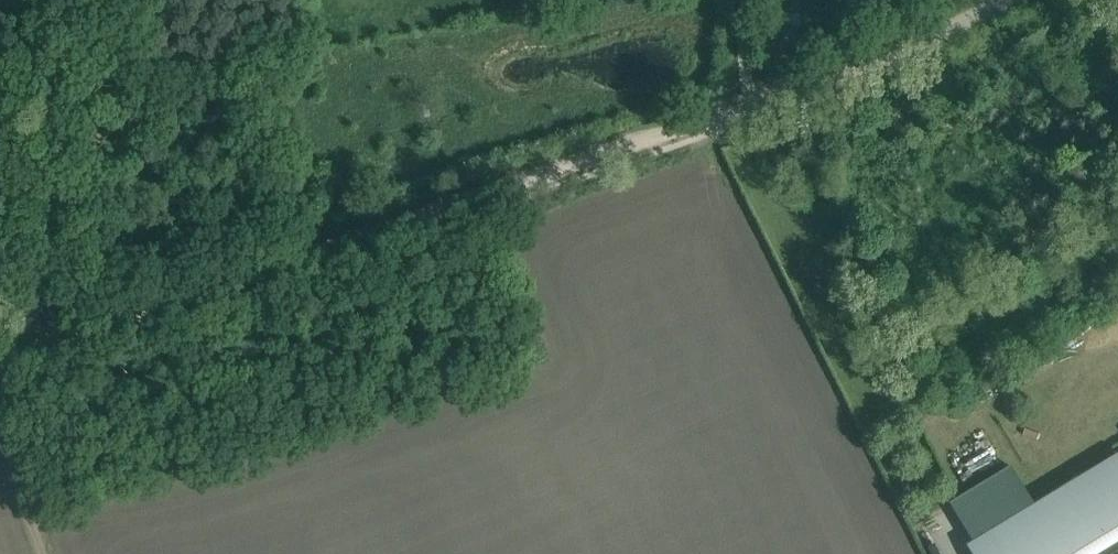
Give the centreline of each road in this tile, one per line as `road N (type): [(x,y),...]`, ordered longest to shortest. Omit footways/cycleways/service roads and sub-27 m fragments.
road 1 (track): [(5,362),(732,114)]
road 2 (track): [(40,350),(54,0)]
road 3 (unclassified): [(732,114),(866,69),(1007,0)]
road 4 (track): [(44,553),(7,439),(5,362)]

